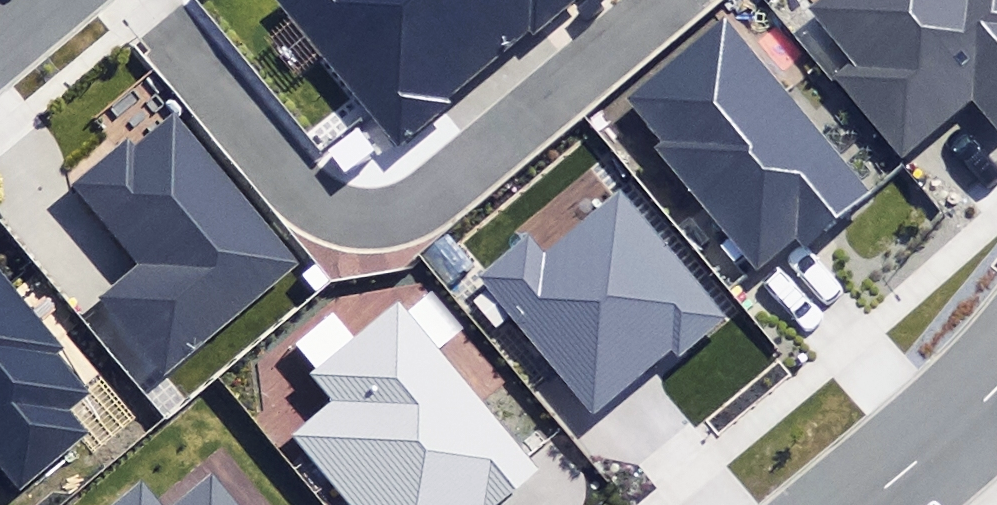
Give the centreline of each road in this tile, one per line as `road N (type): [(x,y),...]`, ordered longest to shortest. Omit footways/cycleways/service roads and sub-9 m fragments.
road 1 (residential): [(996,386),(863,504)]

